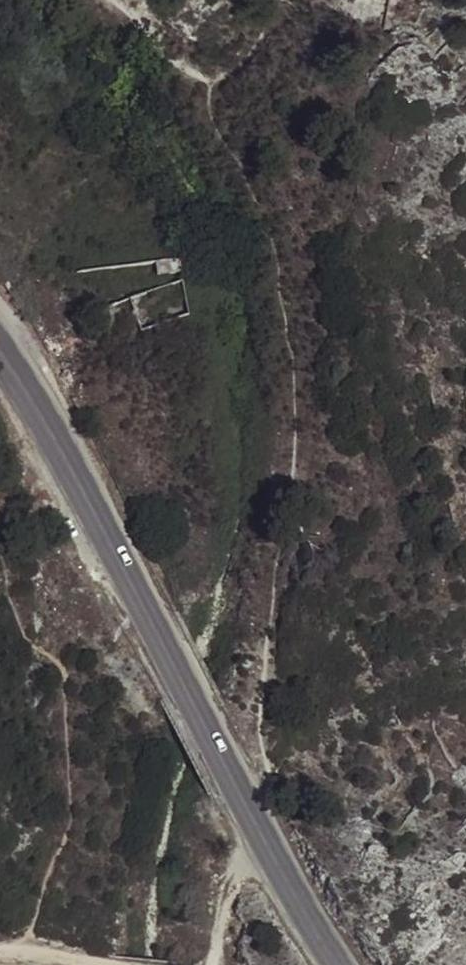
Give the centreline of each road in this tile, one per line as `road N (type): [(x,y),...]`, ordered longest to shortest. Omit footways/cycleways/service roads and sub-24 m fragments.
road 1 (primary): [(0,353),(42,411),(219,754),(340,964)]
road 2 (track): [(214,964),(253,813)]

